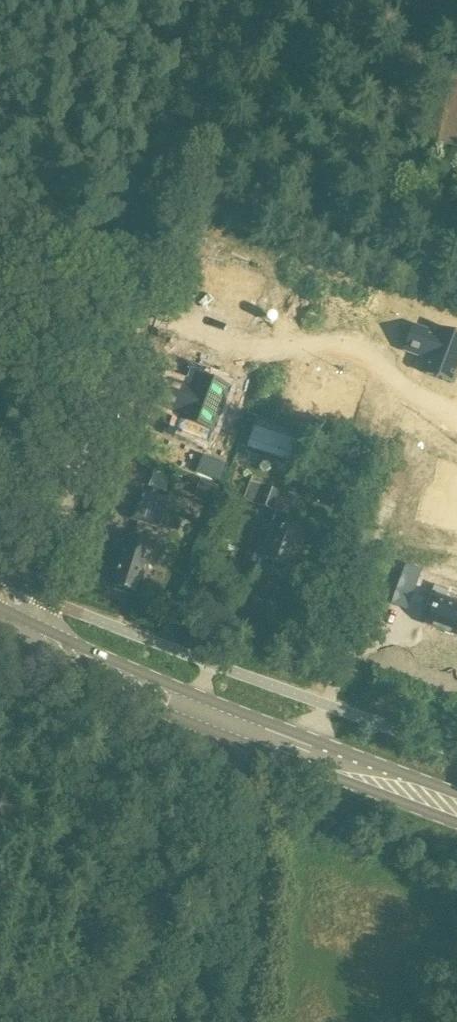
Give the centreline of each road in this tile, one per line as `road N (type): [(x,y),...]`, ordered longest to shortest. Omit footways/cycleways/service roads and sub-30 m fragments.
road 1 (primary): [(456,807),(201,712),(8,619)]
road 2 (residential): [(126,305),(265,357),(329,335),(351,337),(389,378),(456,421)]
road 3 (unclassified): [(8,619),(53,526),(126,305)]
road 4 (track): [(0,274),(33,203),(88,140),(184,0)]
road 5 (unclassified): [(126,305),(230,0)]

